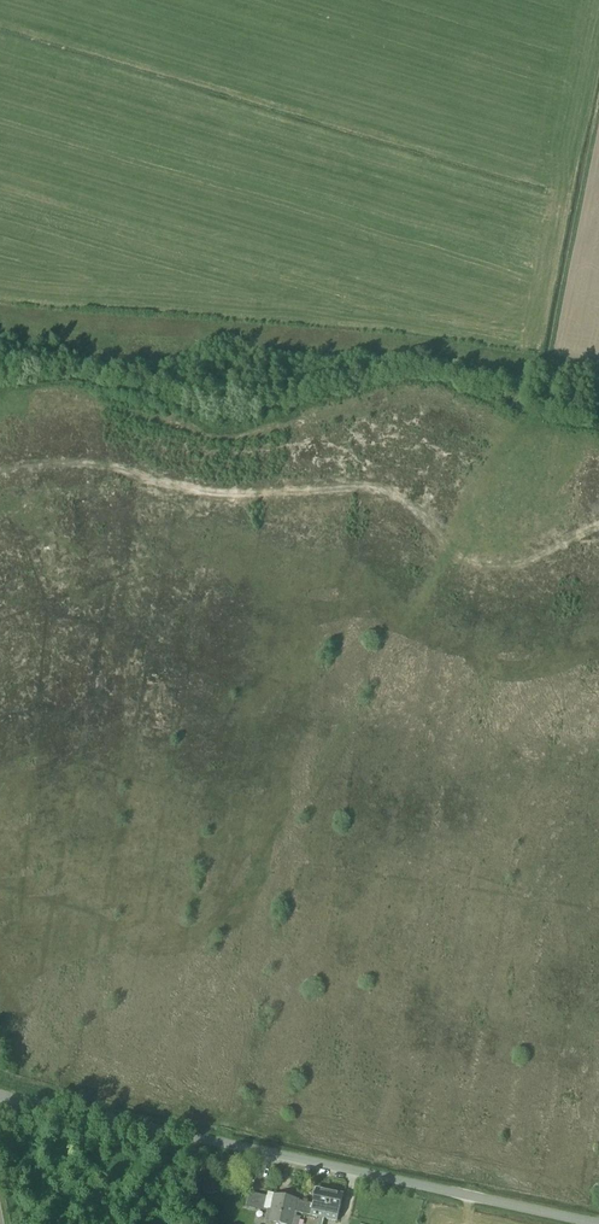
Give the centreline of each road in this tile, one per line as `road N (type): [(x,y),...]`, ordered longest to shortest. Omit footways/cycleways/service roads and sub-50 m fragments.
road 1 (unclassified): [(597,1223),(0,1095)]

